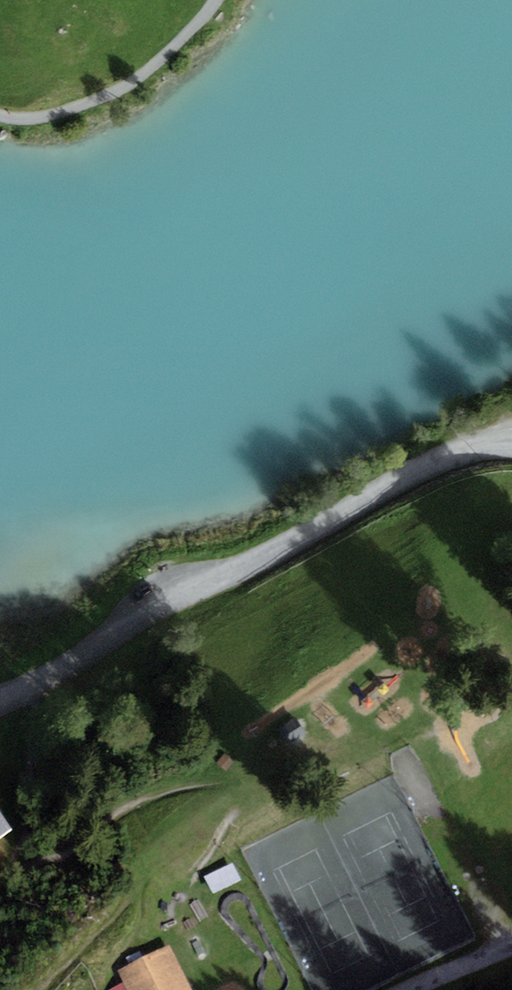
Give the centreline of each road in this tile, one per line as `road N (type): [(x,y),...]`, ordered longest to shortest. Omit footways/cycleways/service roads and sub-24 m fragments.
road 1 (track): [(0,700),(396,488),(511,443)]
road 2 (track): [(0,113),(42,119),(121,93),(162,64),(222,0)]

